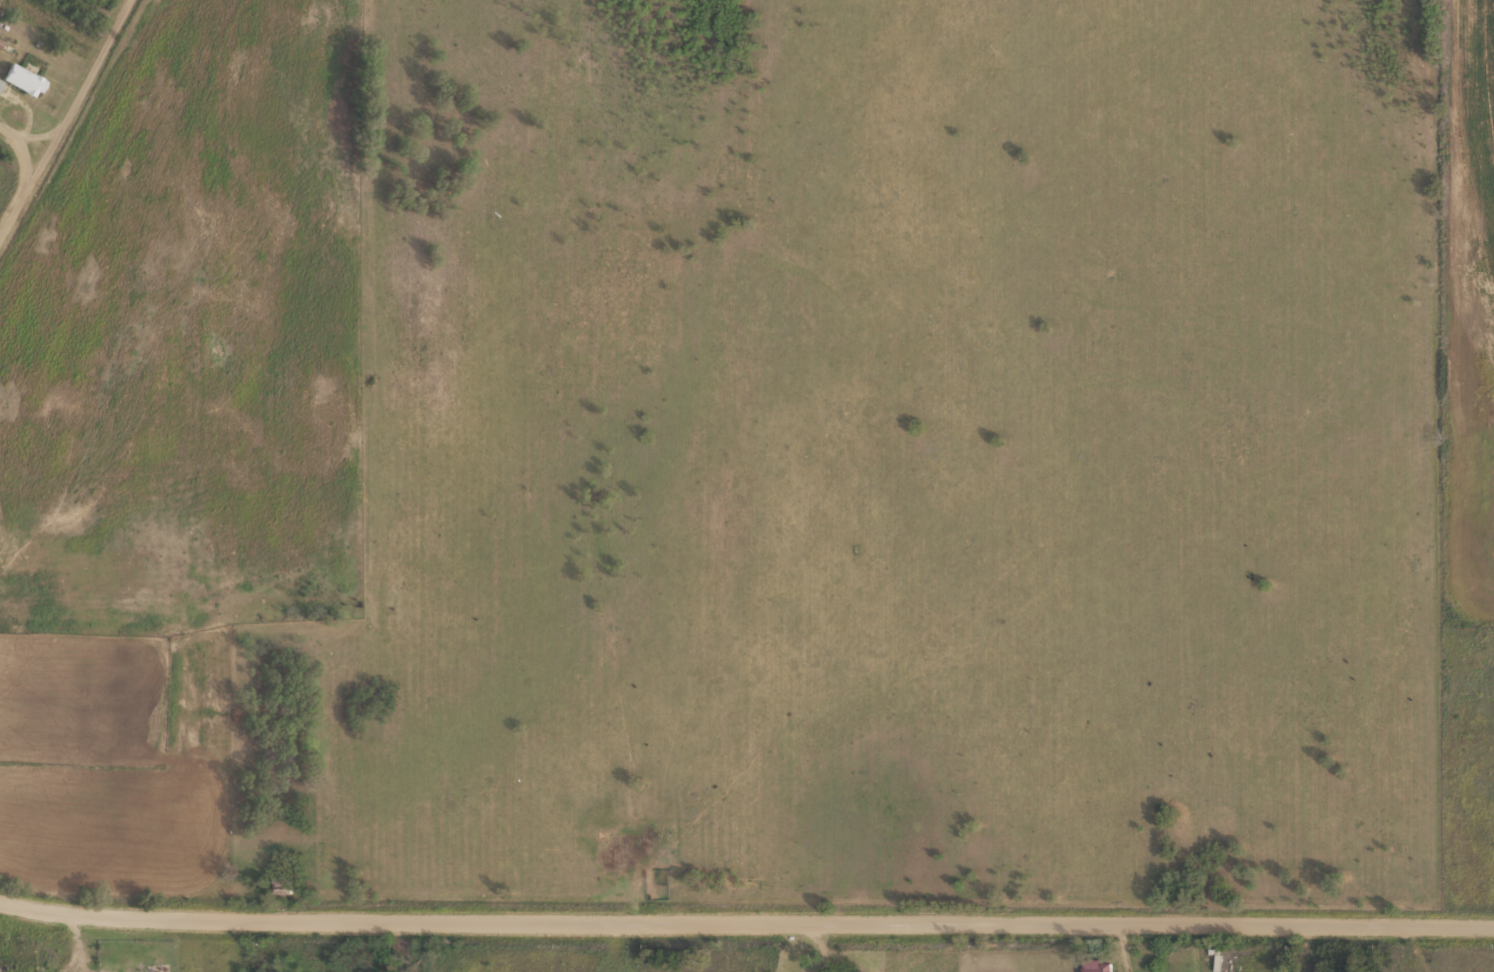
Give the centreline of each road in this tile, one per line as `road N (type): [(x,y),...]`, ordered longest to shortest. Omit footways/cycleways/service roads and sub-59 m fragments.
road 1 (residential): [(1493,925),(275,923),(46,913),(0,903)]
road 2 (residential): [(0,240),(129,0)]

